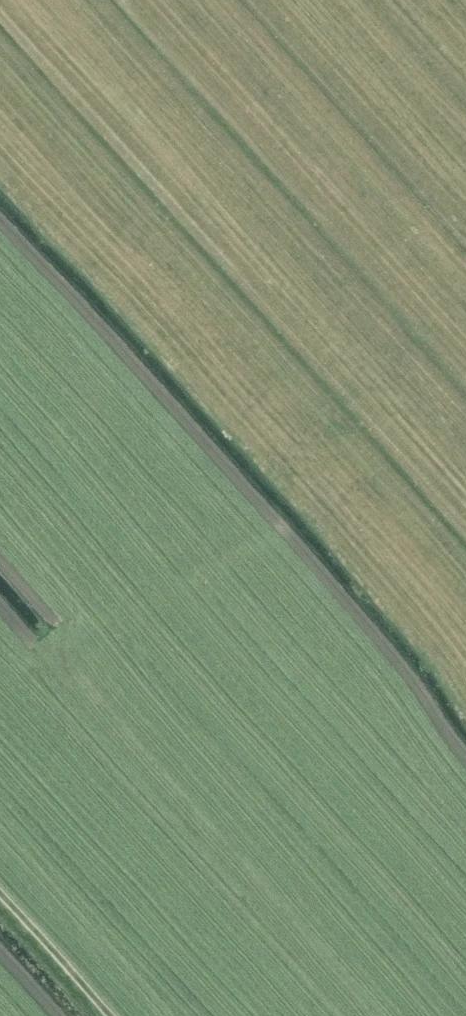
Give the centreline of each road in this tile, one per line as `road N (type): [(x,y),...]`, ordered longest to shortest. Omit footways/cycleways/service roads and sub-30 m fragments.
road 1 (track): [(0,888),(114,1015)]

